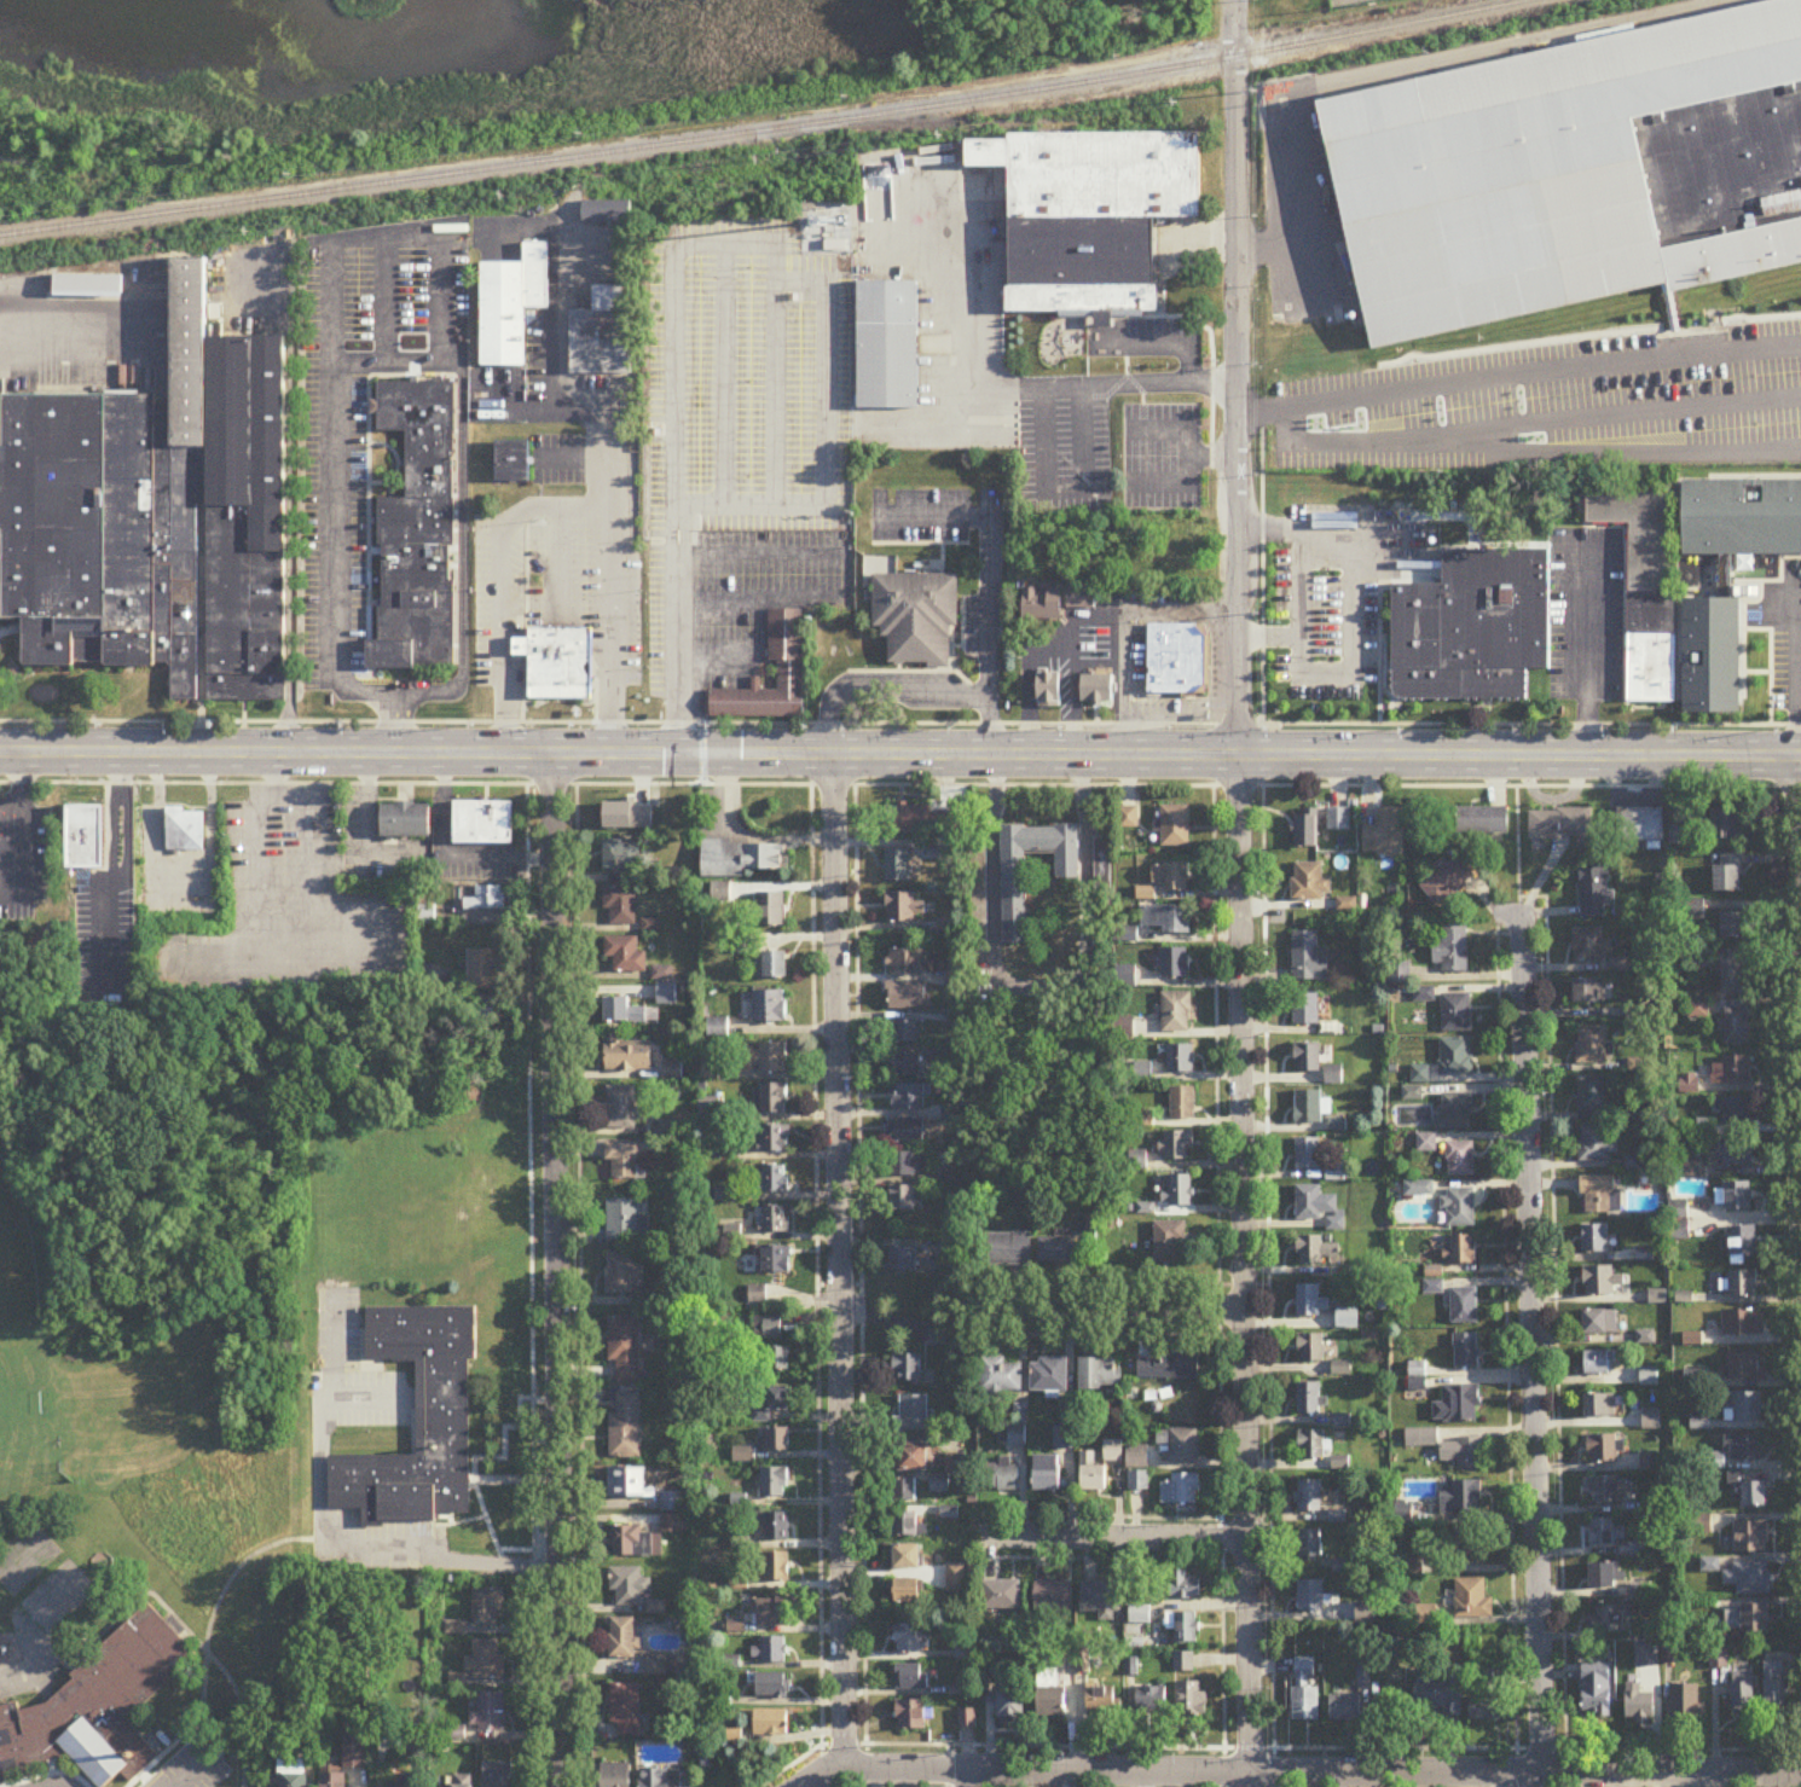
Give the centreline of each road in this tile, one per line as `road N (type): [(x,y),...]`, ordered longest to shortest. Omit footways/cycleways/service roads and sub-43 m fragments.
road 1 (secondary): [(0,754),(1800,758)]
road 2 (residential): [(563,1786),(551,754)]
road 3 (residential): [(1251,1786),(1238,758)]
road 4 (residential): [(844,1770),(832,756)]
road 5 (residential): [(806,1786),(844,1770),(1800,1776)]
road 6 (residential): [(1526,1786),(1542,1683),(1523,915)]
road 7 (residential): [(1238,758),(1234,0)]
road 8 (residential): [(981,1311),(1243,1311)]
road 9 (residential): [(985,1537),(1246,1538)]
road 10 (residential): [(1800,883),(1796,758)]

